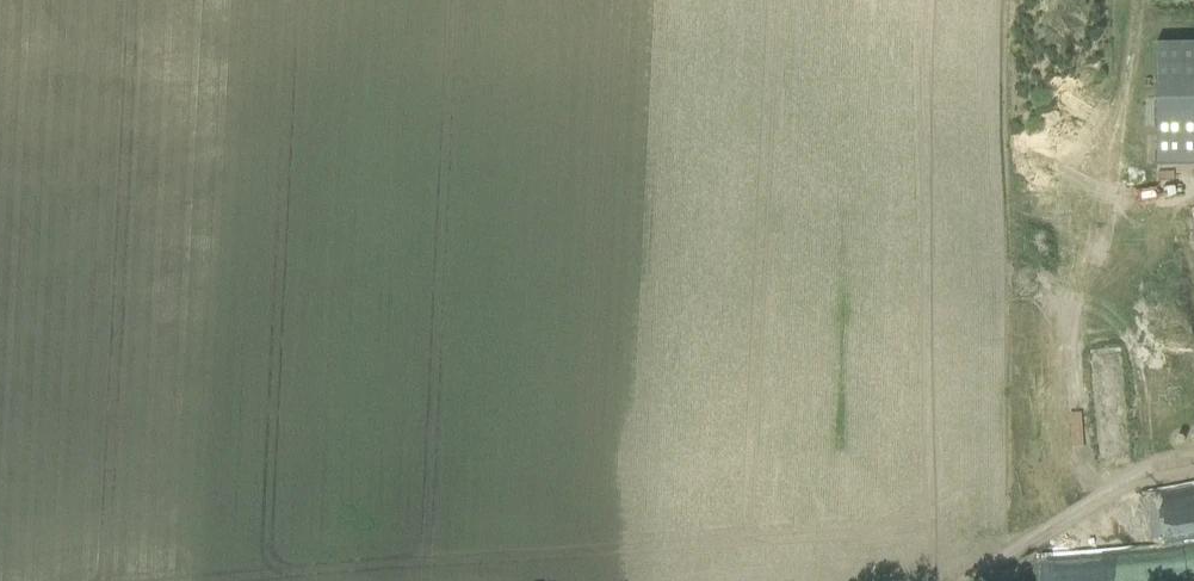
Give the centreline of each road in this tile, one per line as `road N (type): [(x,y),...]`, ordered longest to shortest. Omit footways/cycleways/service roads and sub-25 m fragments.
road 1 (track): [(966,580),(1153,467)]

